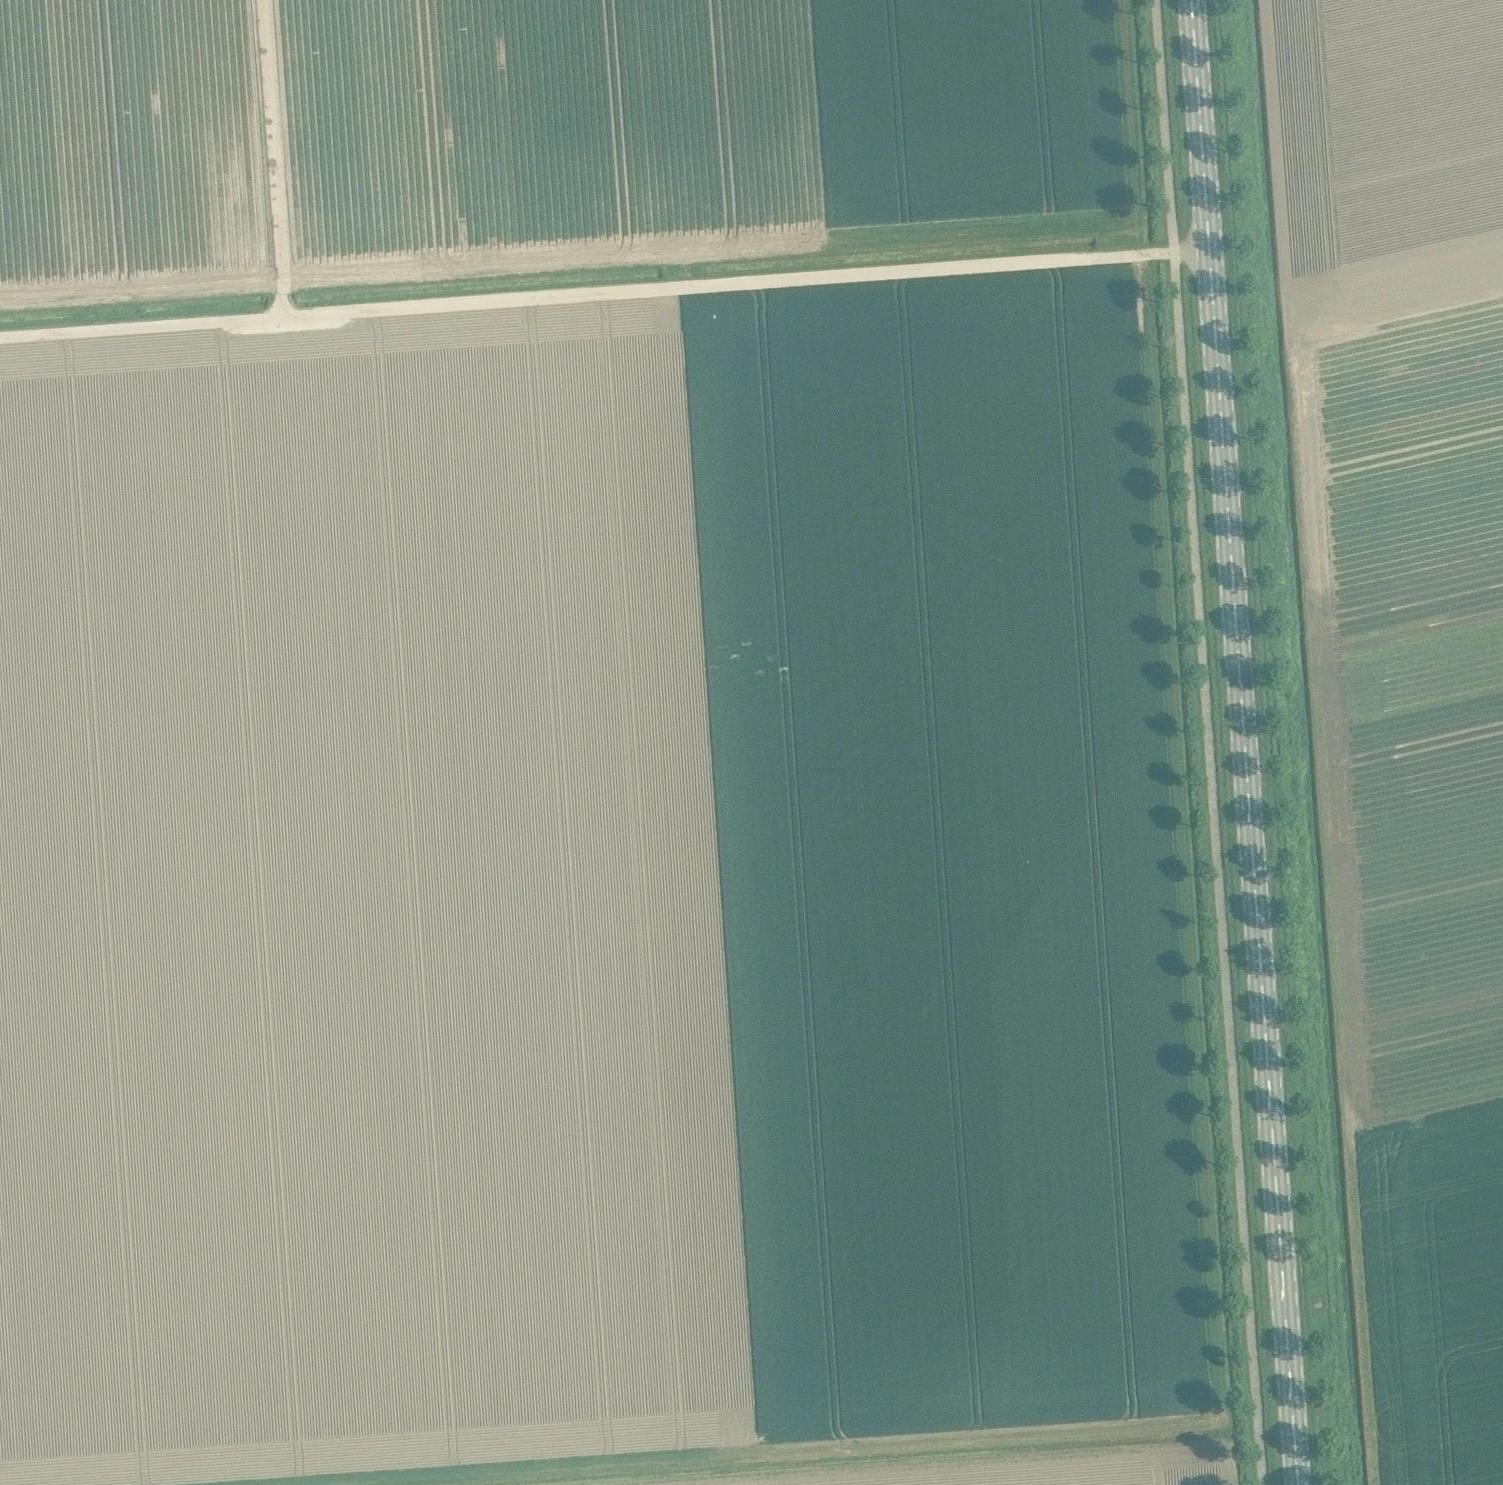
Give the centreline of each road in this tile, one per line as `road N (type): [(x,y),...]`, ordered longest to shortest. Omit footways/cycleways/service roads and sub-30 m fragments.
road 1 (secondary): [(1299,1484),(1191,0)]

